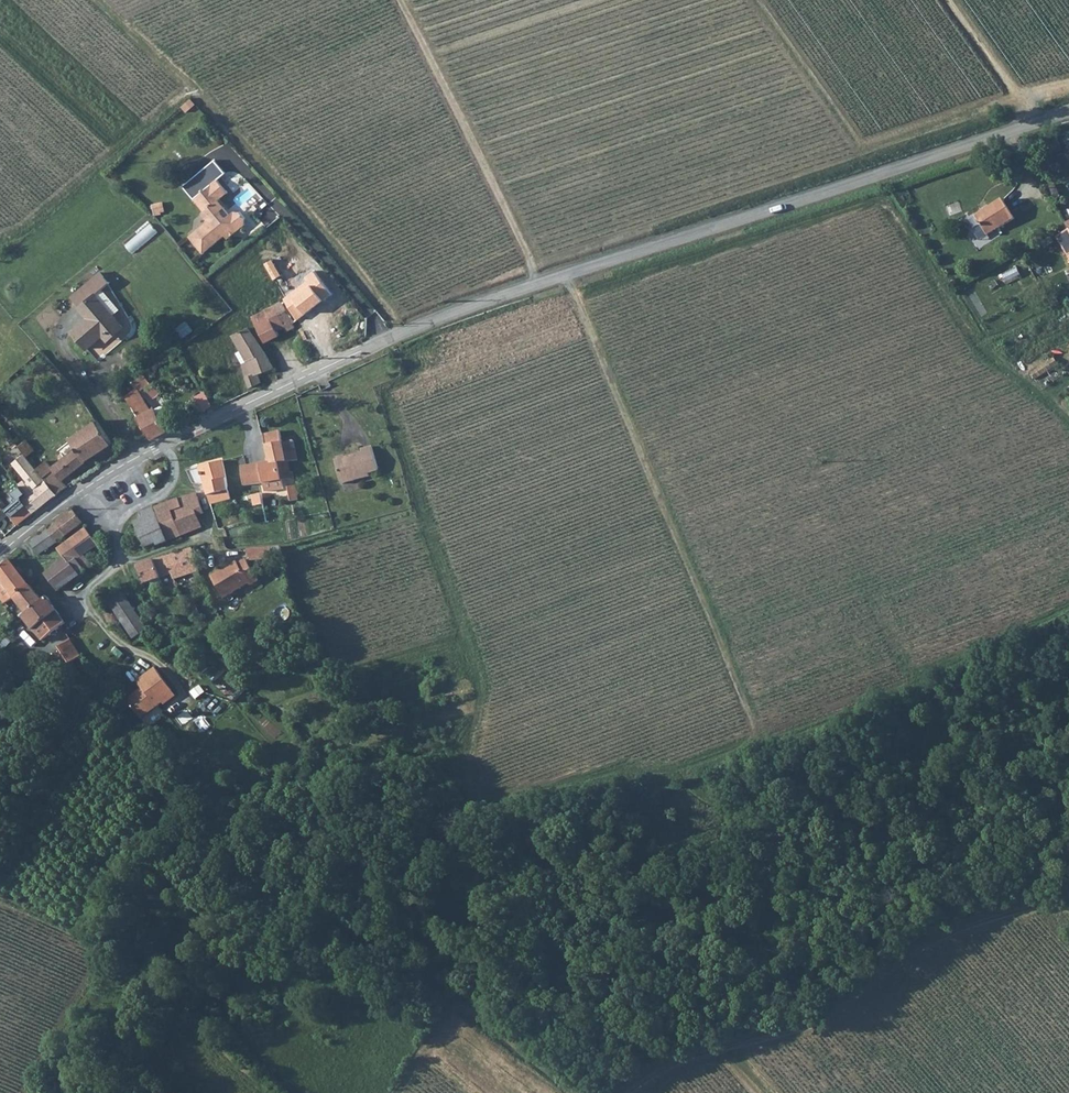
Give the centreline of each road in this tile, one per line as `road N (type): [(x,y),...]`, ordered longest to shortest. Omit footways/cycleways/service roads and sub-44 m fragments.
road 1 (tertiary): [(168,443),(537,284),(1068,111)]
road 2 (track): [(763,740),(564,276)]
road 3 (track): [(630,1092),(675,1063),(802,1025),(960,925),(1068,891)]
road 4 (track): [(400,0),(537,284)]
road 5 (track): [(951,0),(1036,121)]

